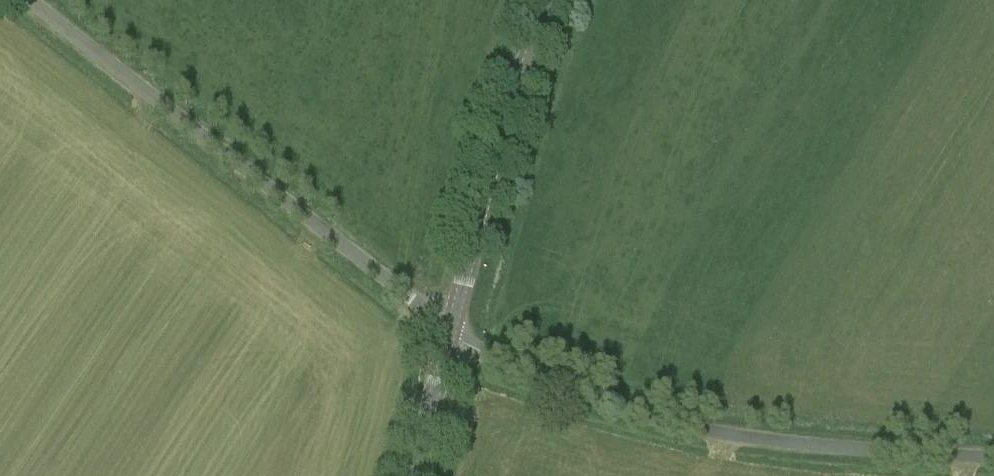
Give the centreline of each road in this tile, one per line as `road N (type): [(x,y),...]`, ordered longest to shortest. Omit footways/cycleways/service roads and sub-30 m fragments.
road 1 (unclassified): [(993,457),(752,439),(657,421),(557,390),(451,330)]
road 2 (unclassified): [(451,330),(27,0)]
road 3 (tertiary): [(451,330),(542,0)]
road 4 (tertiary): [(411,475),(451,330)]

